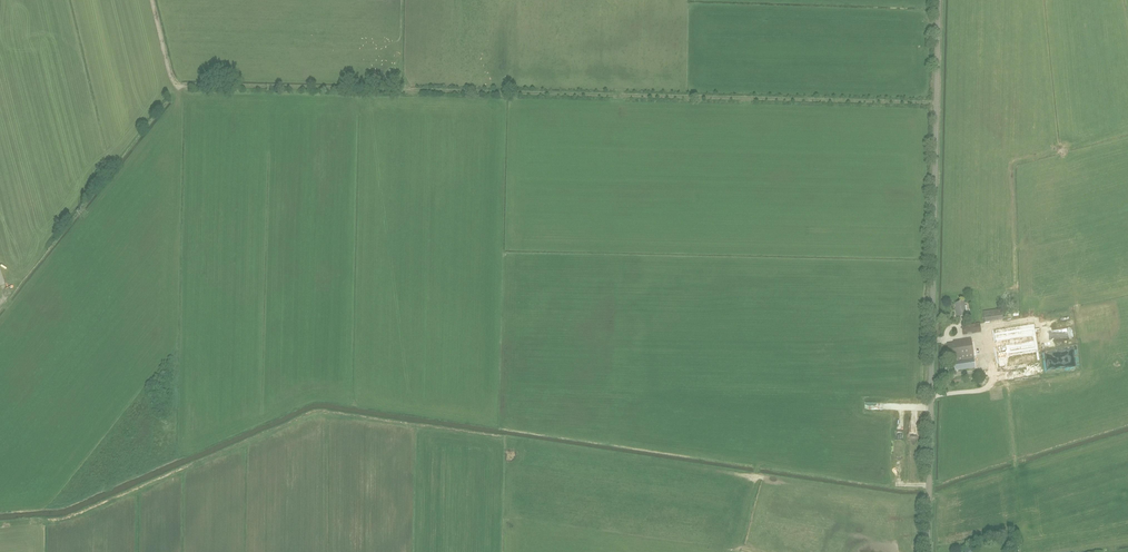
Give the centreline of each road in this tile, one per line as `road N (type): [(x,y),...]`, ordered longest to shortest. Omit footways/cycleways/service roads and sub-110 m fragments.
road 1 (track): [(151,0),(179,87),(936,102)]
road 2 (unclassified): [(927,551),(940,0)]

